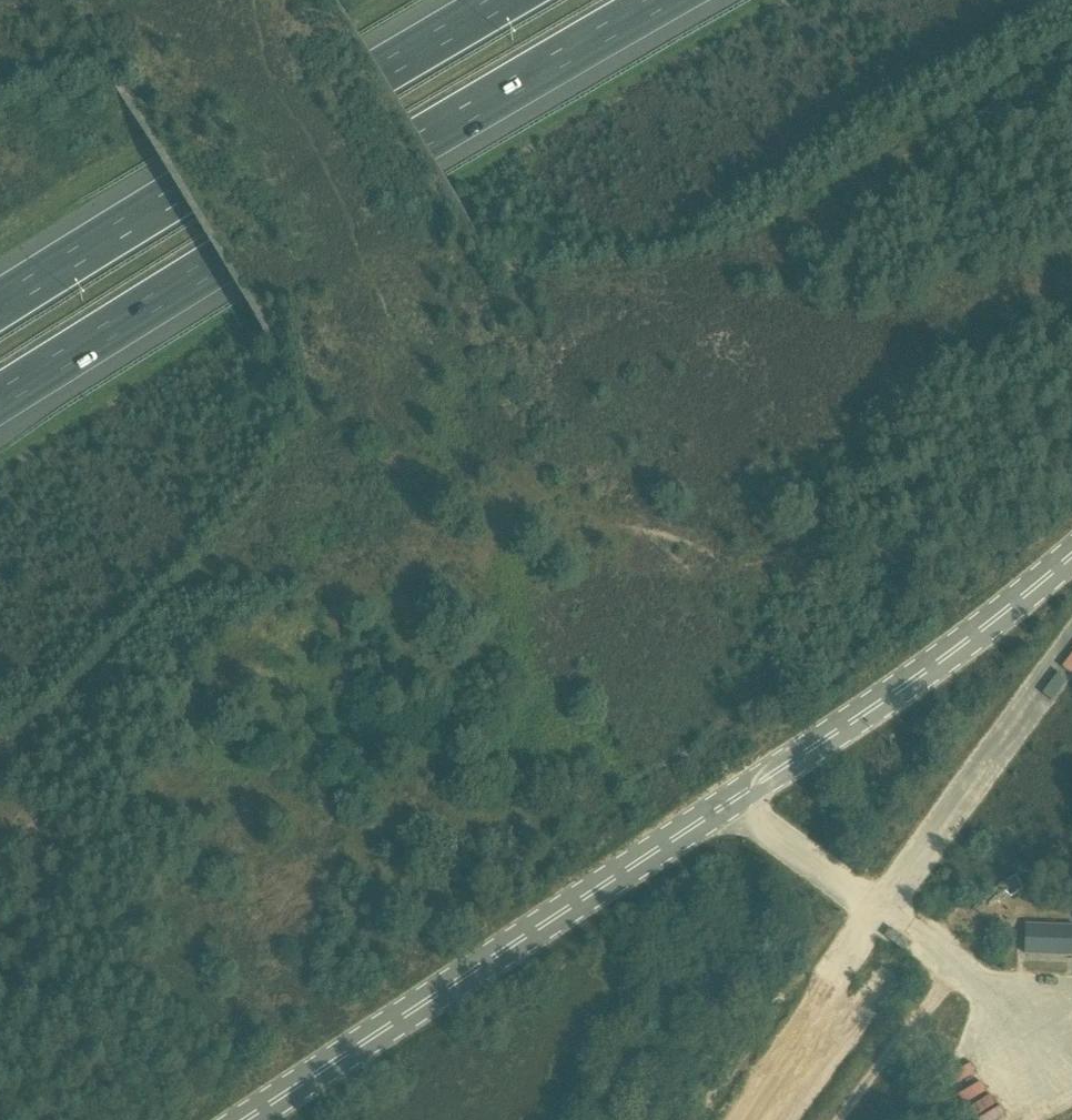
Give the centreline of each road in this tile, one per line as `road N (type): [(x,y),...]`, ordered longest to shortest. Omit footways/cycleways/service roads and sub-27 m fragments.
road 1 (motorway): [(0,402),(420,140),(665,0)]
road 2 (motorway): [(505,0),(0,308)]

